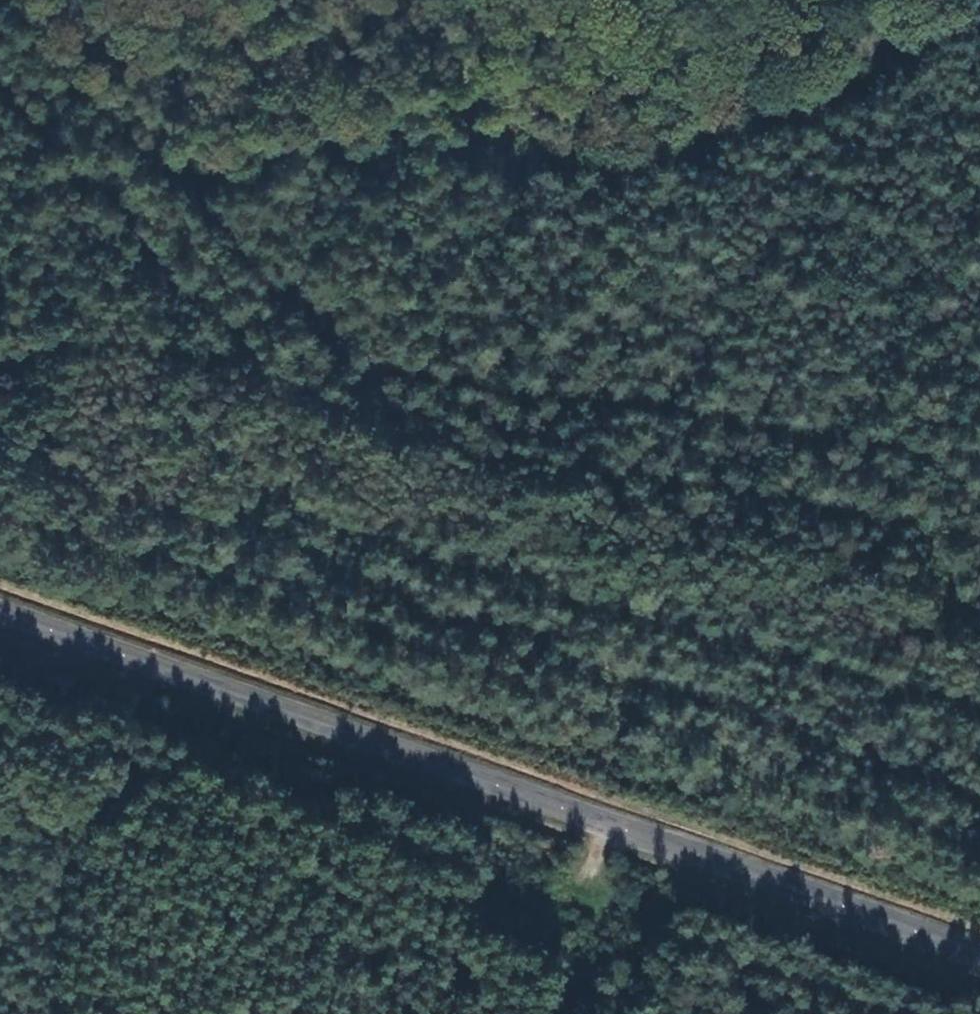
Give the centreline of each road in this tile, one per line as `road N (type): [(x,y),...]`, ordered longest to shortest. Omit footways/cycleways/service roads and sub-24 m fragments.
road 1 (tertiary): [(979,956),(0,616)]

